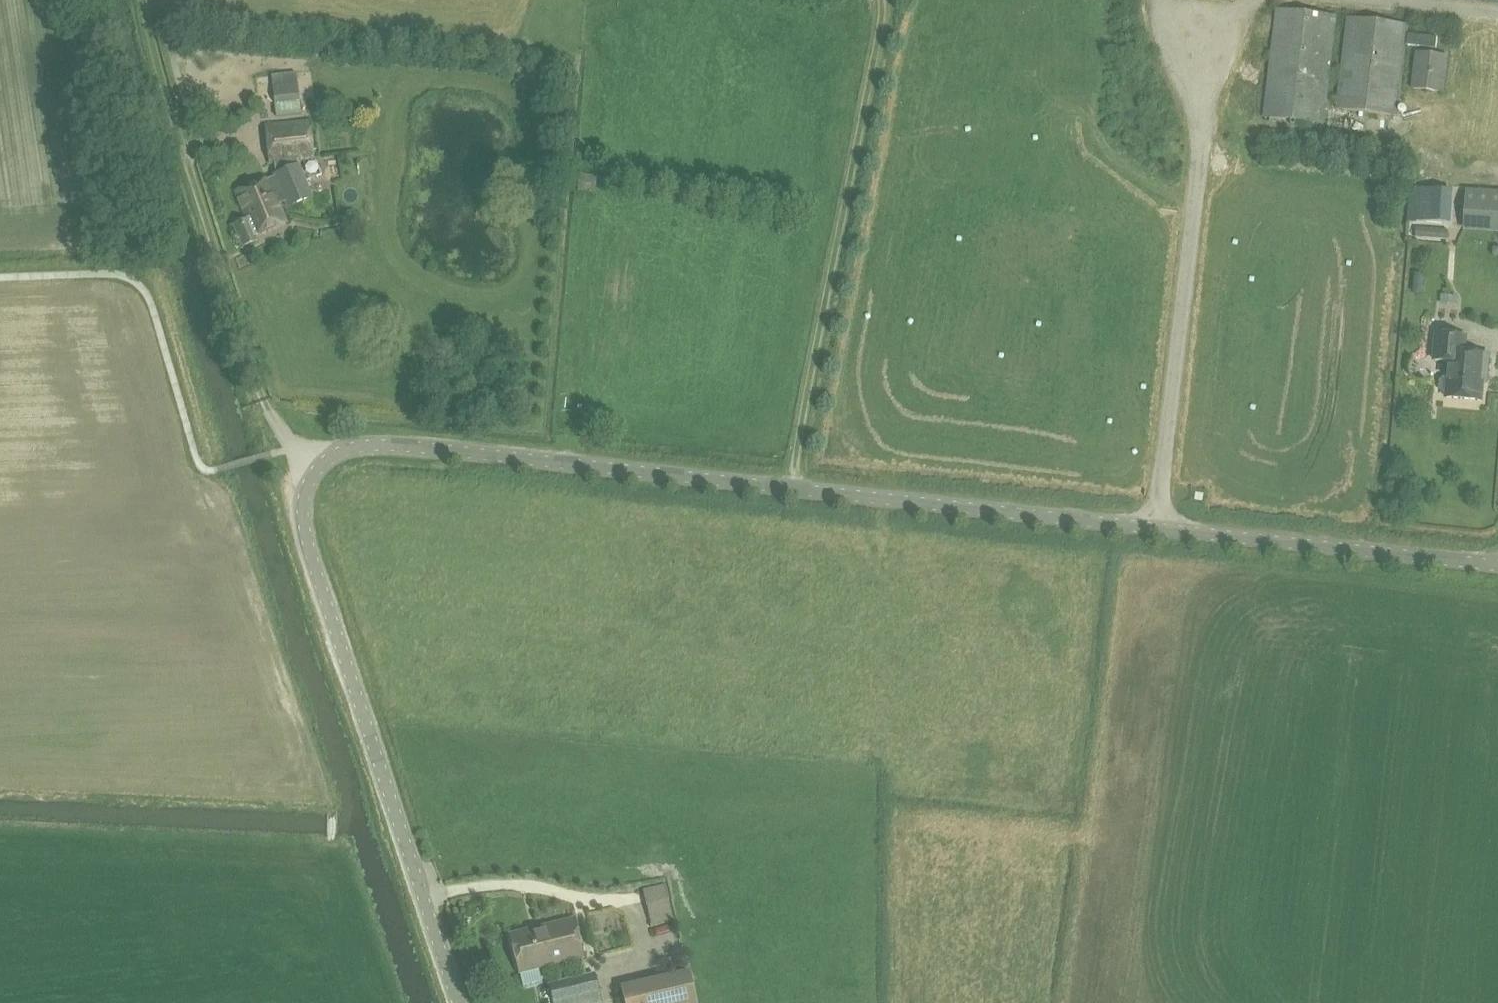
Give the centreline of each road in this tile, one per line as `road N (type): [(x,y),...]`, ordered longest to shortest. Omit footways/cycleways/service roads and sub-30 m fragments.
road 1 (unclassified): [(458,1002),(304,541),(304,496),(331,457),(421,449),(1497,565)]

